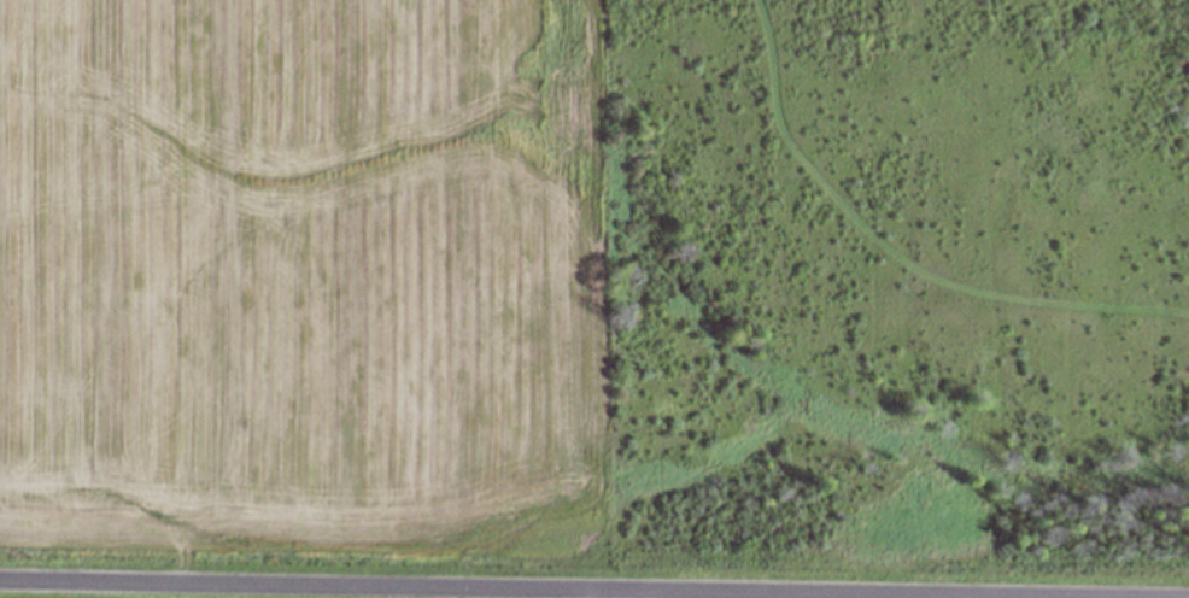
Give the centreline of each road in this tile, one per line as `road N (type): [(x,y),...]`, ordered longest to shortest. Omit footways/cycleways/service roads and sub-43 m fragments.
road 1 (residential): [(0,578),(1188,594)]

